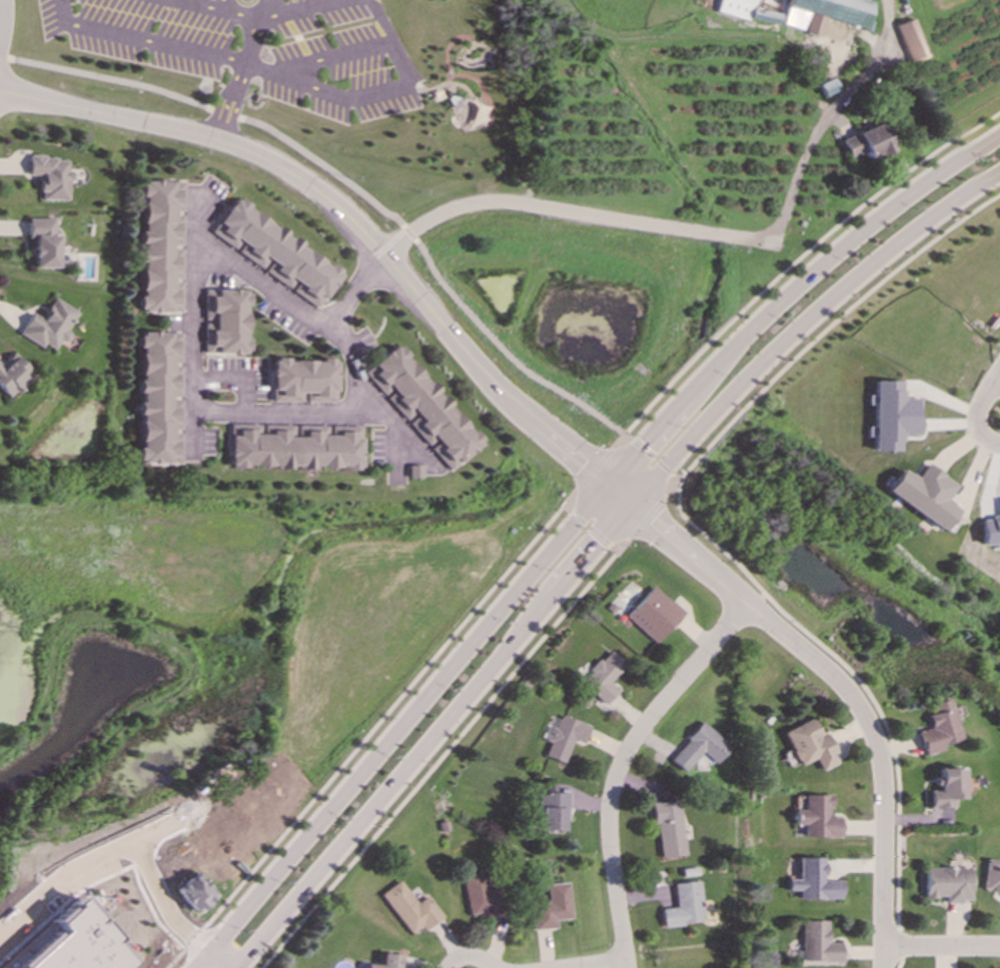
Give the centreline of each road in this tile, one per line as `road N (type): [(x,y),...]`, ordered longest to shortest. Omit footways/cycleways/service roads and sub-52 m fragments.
road 1 (secondary): [(999,132),(831,255),(740,335),(190,967)]
road 2 (secondary): [(237,967),(688,434),(854,276),(999,167)]
road 3 (residential): [(0,94),(216,141),(305,182),(386,256),(505,400),(633,503)]
road 4 (residential): [(884,967),(882,777),(862,715),(841,685),(633,503)]
road 5 (residential): [(743,600),(629,750),(618,778),(609,826),(628,967)]
road 6 (residential): [(779,244),(489,206),(421,228),(386,256)]

